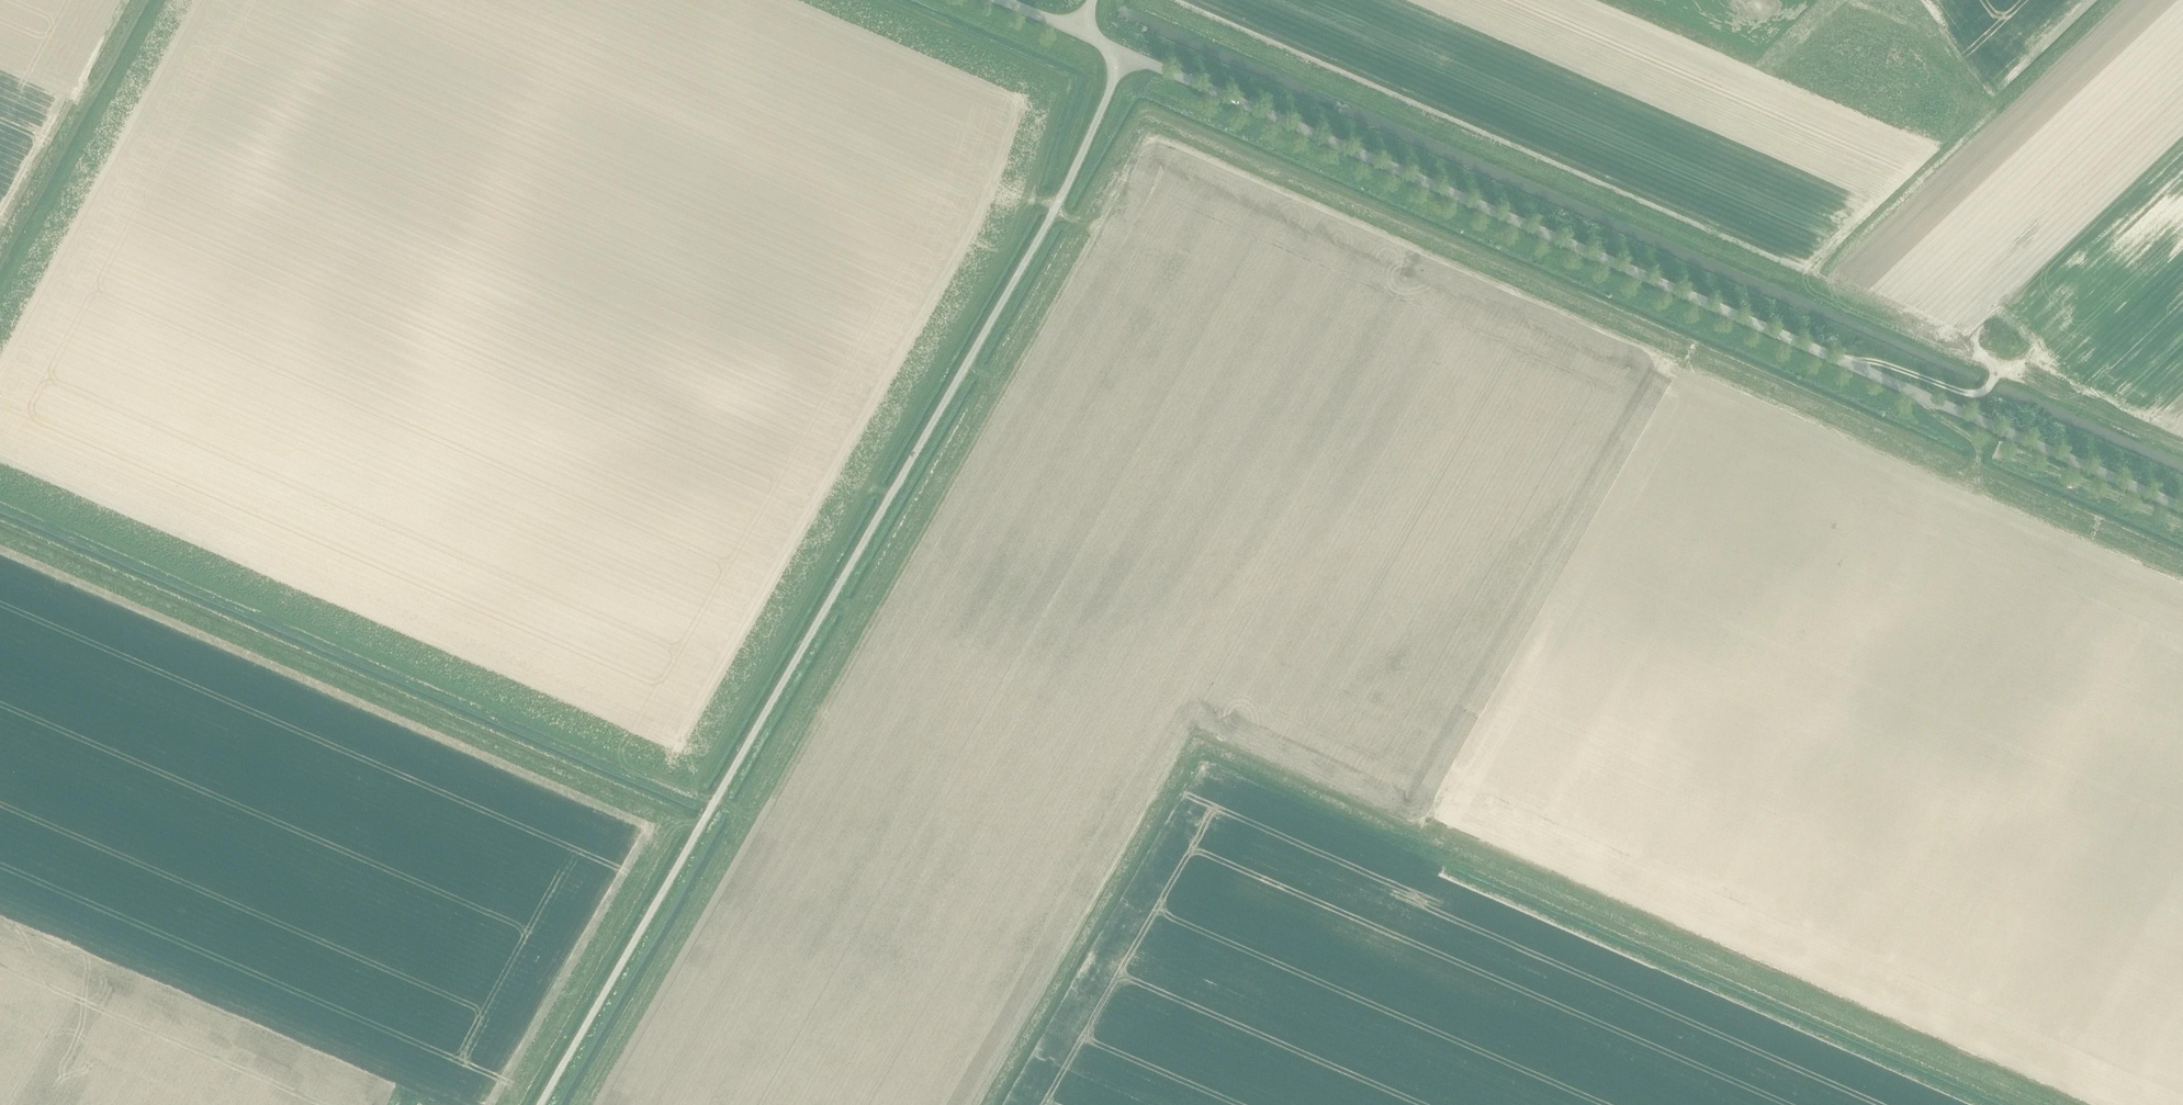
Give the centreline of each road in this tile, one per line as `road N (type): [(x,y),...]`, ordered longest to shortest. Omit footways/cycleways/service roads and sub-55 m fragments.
road 1 (unclassified): [(541,1104),(1044,229),(1125,52)]
road 2 (unclassified): [(2182,509),(1125,52)]

